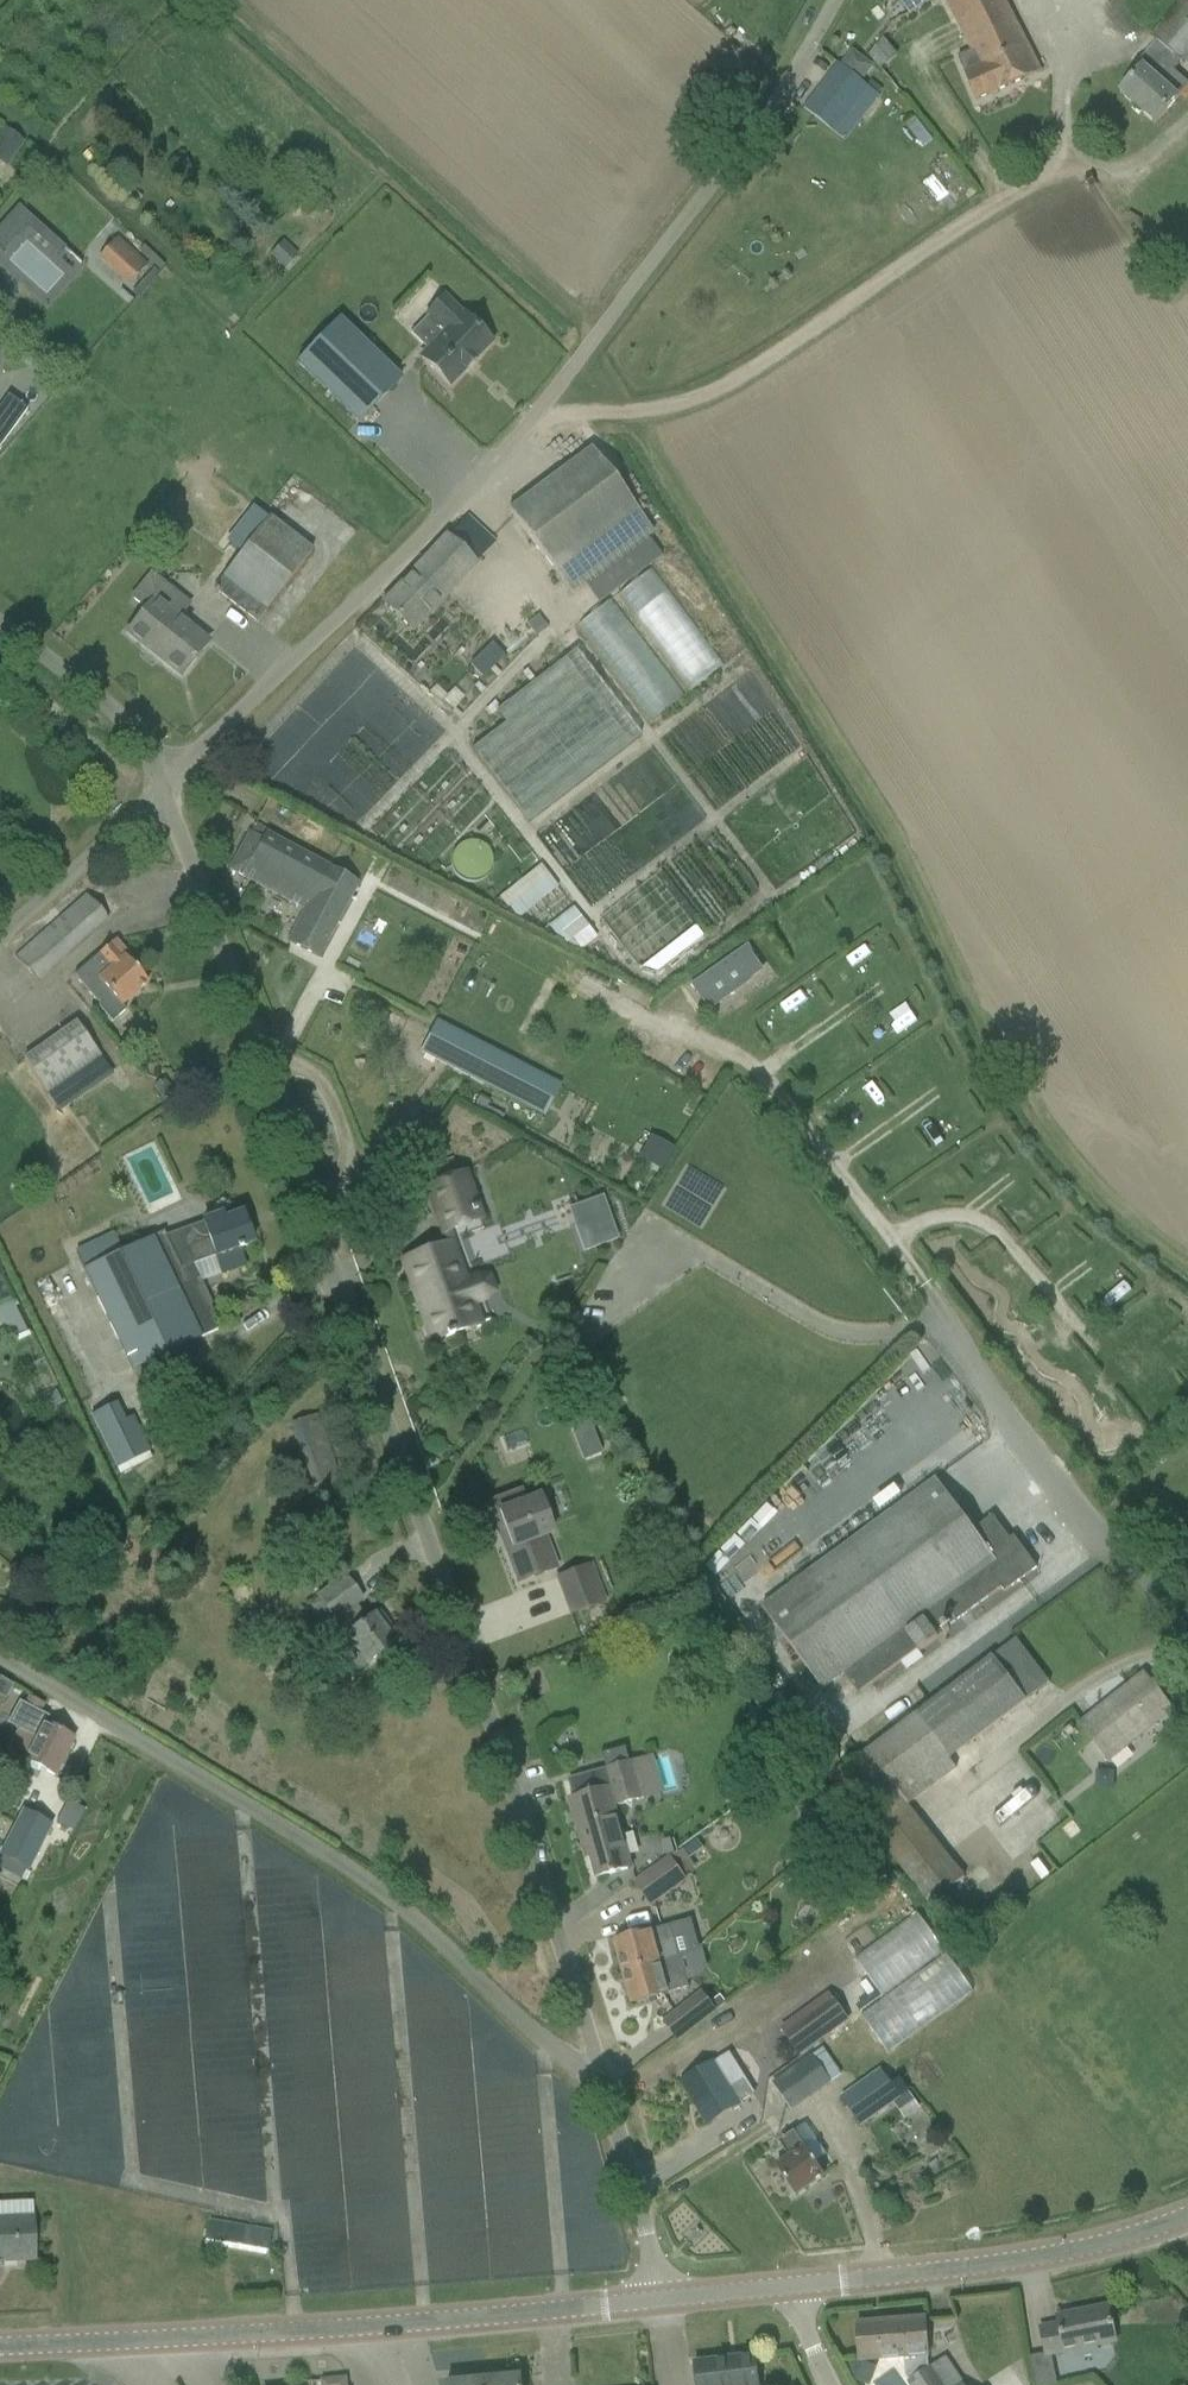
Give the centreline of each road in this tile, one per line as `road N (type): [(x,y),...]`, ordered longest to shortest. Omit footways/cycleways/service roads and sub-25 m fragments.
road 1 (unclassified): [(597,2065),(165,787)]
road 2 (unclassified): [(165,787),(531,421),(752,139),(838,0)]
road 3 (unclassified): [(597,2065),(573,2069),(410,1915),(347,1868),(0,1652)]
road 4 (tertiary): [(0,2346),(317,2331),(657,2301)]
road 5 (track): [(657,1230),(821,1328),(882,1337),(943,1320),(1092,1516)]
road 6 (track): [(666,1013),(769,1076),(943,1320)]
road 7 (tertiary): [(801,2288),(1023,2261),(1151,2232),(1187,2215)]
road 8 (unclassified): [(657,2301),(652,2245),(597,2065)]
road 9 (unclassified): [(165,787),(143,742),(104,702),(0,626)]
road 10 (unclassified): [(0,946),(165,787)]
road 11 (unclassified): [(1187,1638),(1092,1516)]
road 12 (tertiary): [(657,2301),(801,2288)]

